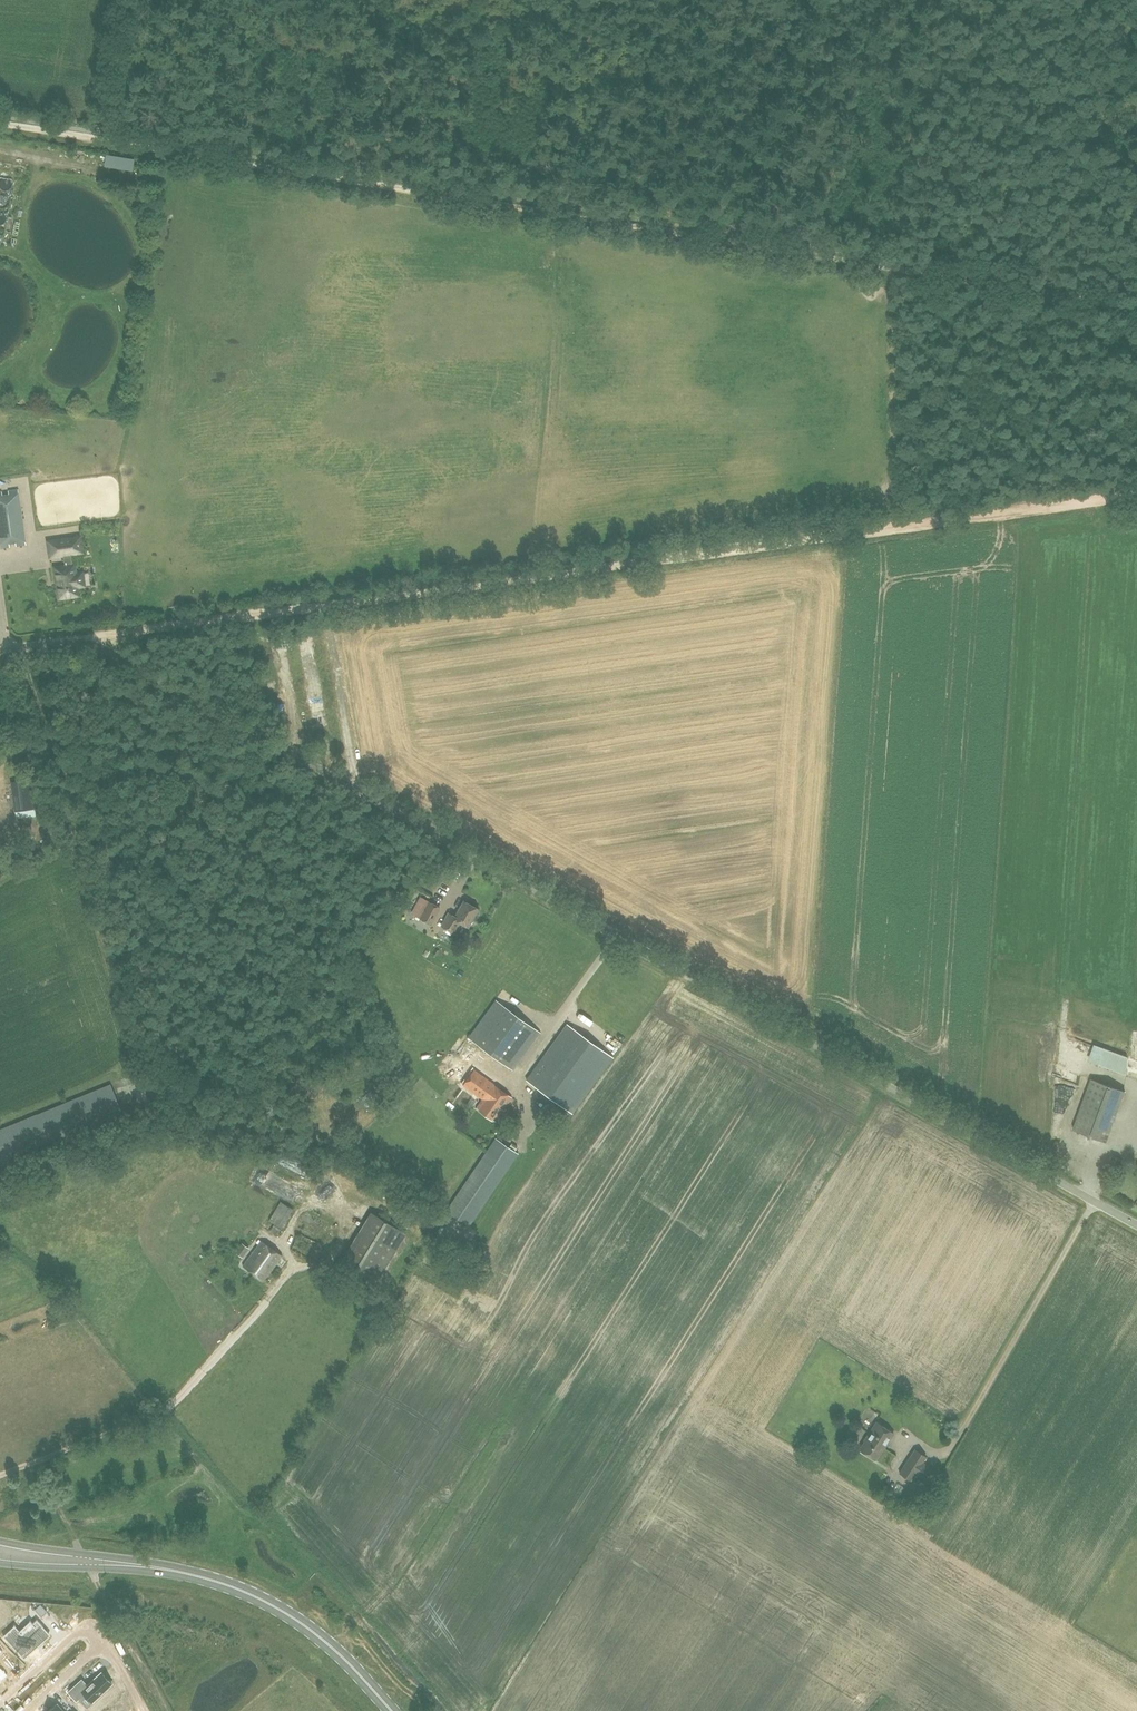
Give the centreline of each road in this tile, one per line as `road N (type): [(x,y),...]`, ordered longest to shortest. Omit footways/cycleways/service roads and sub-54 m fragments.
road 1 (unclassified): [(1136,1225),(98,647),(0,652)]
road 2 (track): [(0,125),(1136,306)]
road 3 (track): [(897,527),(91,644)]
road 4 (track): [(268,1300),(167,1410),(0,1475)]
road 5 (track): [(166,1710),(35,1462)]
road 6 (track): [(899,261),(897,527)]
road 7 (track): [(1136,494),(897,527)]
road 8 (primary): [(392,1710),(297,1619),(197,1576)]
road 9 (track): [(25,648),(76,855)]
road 10 (primary): [(197,1576),(0,1542)]
road 11 (primary): [(0,1563),(197,1576)]
road 12 (track): [(0,152),(145,178)]
road 13 (residential): [(103,1643),(85,1624),(0,1703)]

